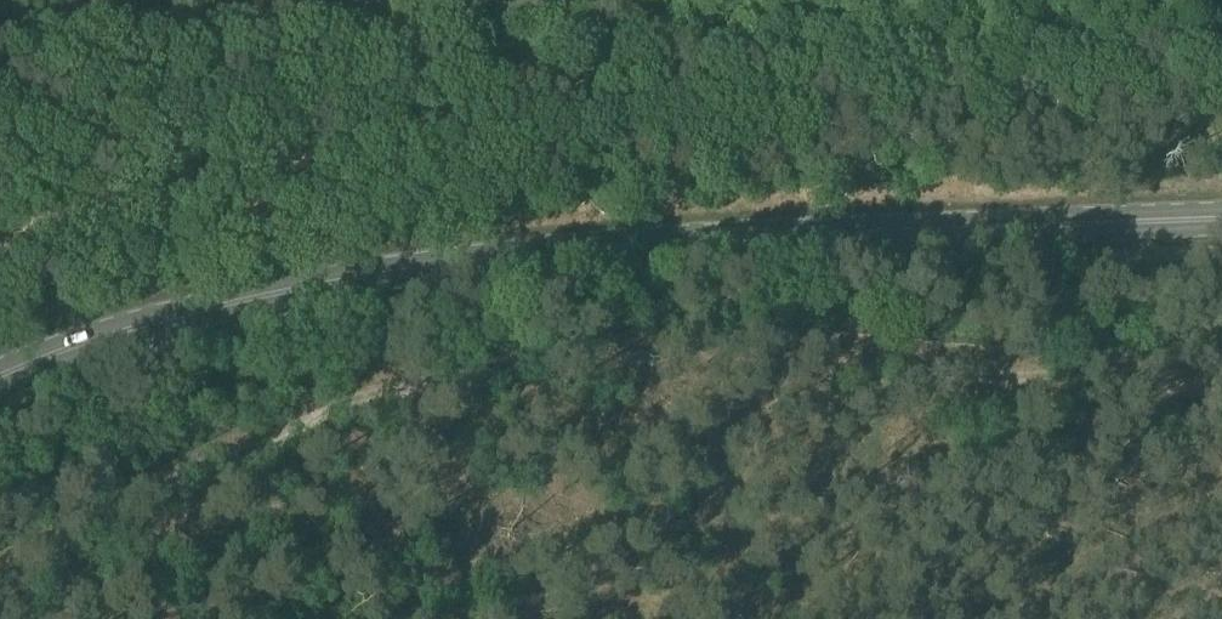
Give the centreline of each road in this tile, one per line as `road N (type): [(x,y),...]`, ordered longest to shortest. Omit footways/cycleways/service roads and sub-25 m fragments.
road 1 (track): [(1221,380),(347,470),(0,609)]
road 2 (primary): [(0,377),(185,316),(433,267),(783,237),(1221,220)]

